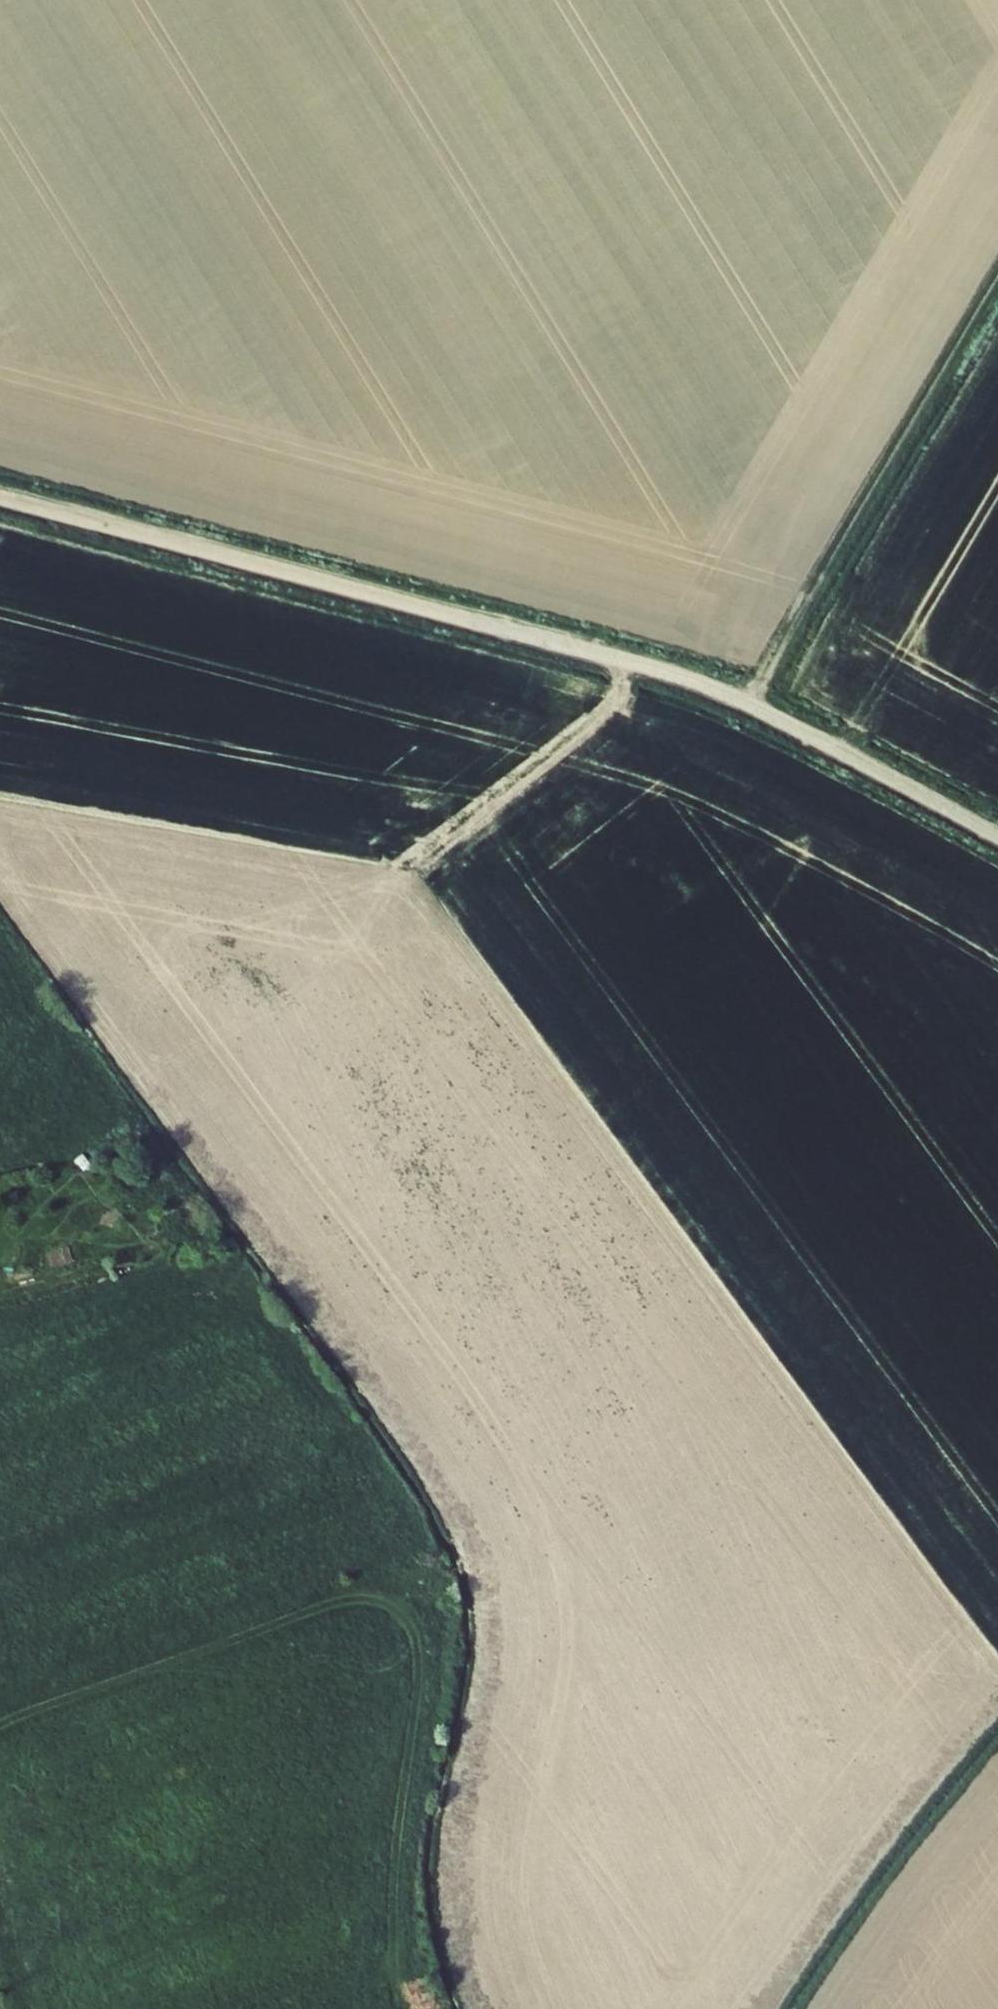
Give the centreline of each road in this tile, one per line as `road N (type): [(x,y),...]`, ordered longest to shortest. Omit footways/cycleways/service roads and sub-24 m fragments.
road 1 (unclassified): [(997,838),(785,721),(681,676),(0,499)]
road 2 (track): [(750,704),(997,285)]
road 3 (track): [(778,2008),(944,1774),(997,1726)]

